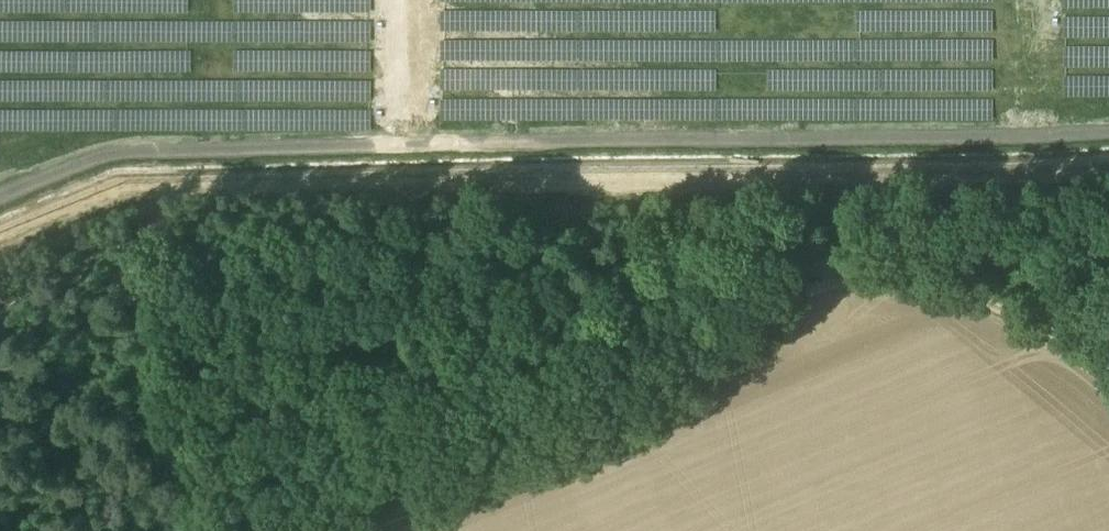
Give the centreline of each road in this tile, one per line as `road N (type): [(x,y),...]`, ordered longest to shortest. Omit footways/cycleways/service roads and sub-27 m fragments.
road 1 (track): [(1108,130),(106,154),(0,198)]
road 2 (track): [(1108,372),(978,297),(856,276),(796,287),(629,429),(379,530)]

